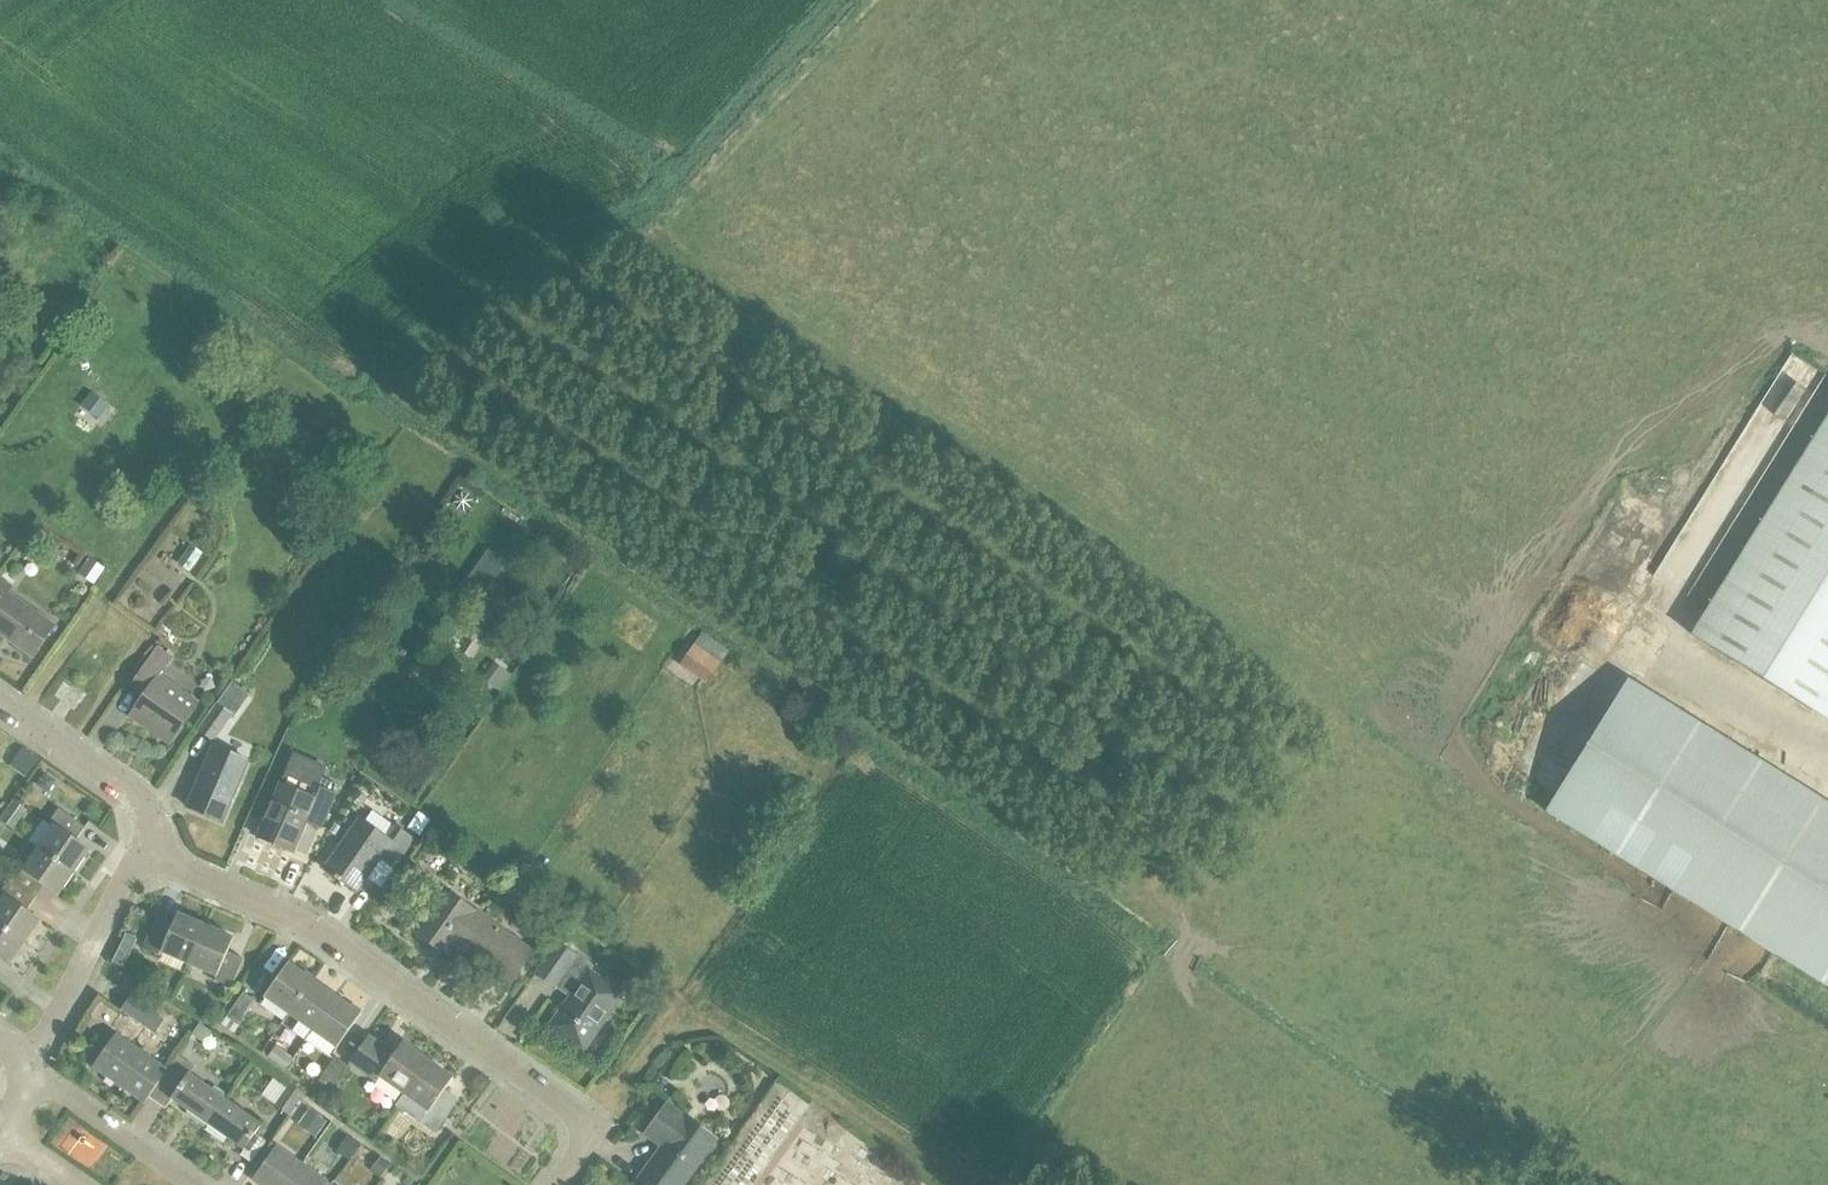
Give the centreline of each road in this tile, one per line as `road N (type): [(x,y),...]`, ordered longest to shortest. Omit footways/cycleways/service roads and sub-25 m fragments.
road 1 (residential): [(550,1184),(592,1129),(318,929),(149,841)]
road 2 (residential): [(28,1067),(149,841)]
road 3 (residential): [(149,841),(134,797),(0,702)]
road 4 (residential): [(199,1184),(28,1067)]

